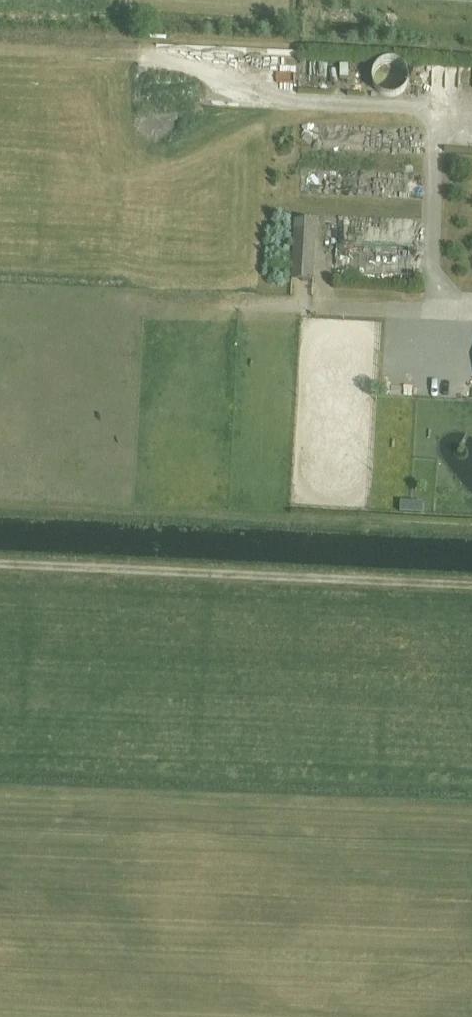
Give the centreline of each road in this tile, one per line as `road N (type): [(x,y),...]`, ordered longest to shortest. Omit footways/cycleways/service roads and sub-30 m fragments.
road 1 (track): [(471,587),(0,565)]

